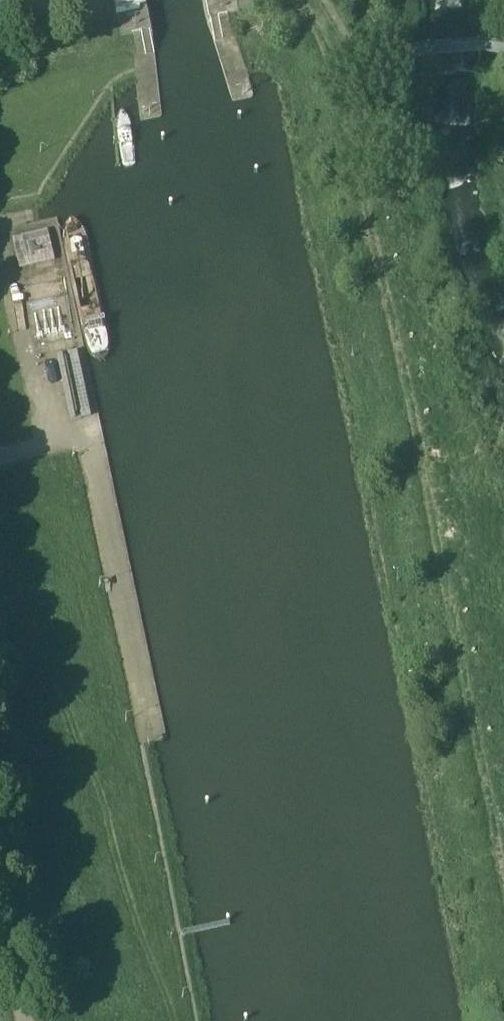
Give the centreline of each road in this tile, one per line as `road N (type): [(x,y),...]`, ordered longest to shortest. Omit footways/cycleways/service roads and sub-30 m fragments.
road 1 (unclassified): [(25,1020),(0,899)]

